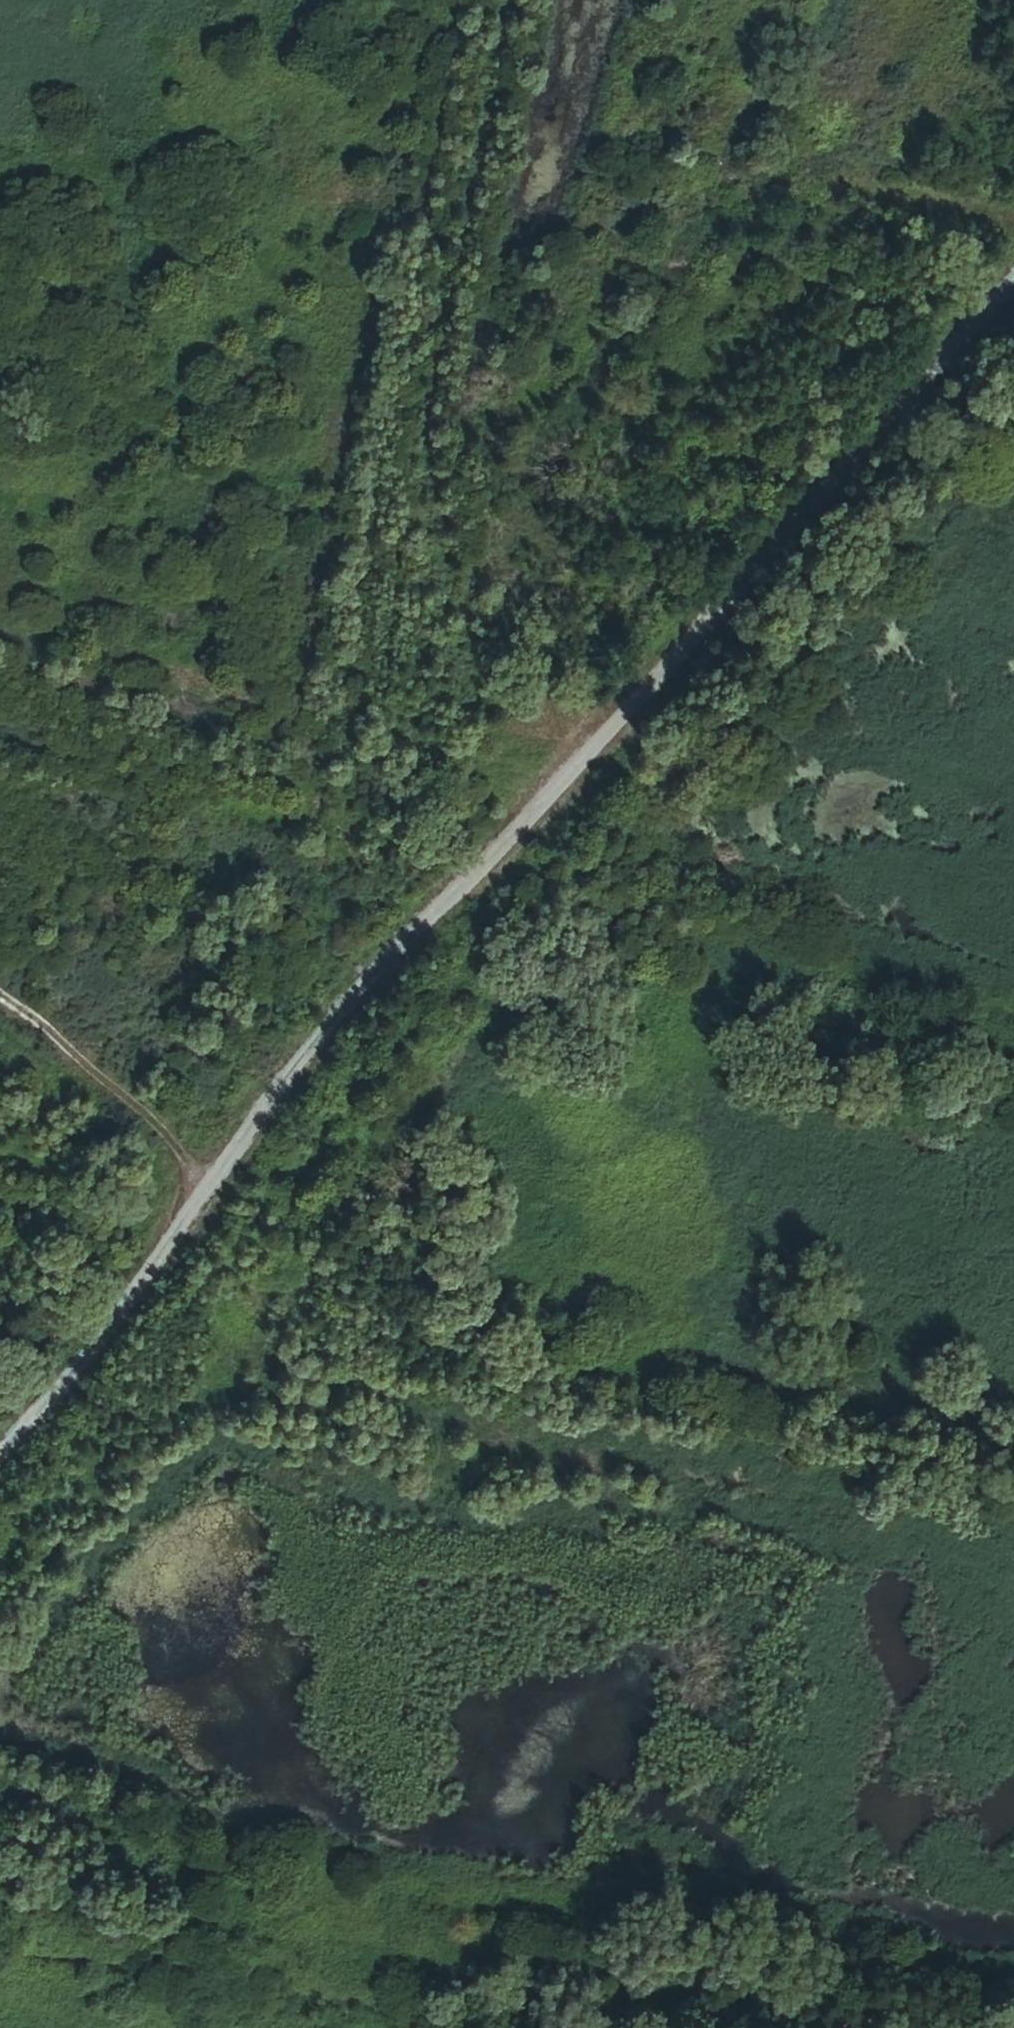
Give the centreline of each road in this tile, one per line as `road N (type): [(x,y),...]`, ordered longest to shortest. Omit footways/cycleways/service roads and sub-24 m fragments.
road 1 (unclassified): [(0,1439),(385,963),(1013,299)]
road 2 (track): [(944,2027),(46,1900),(0,1879)]

